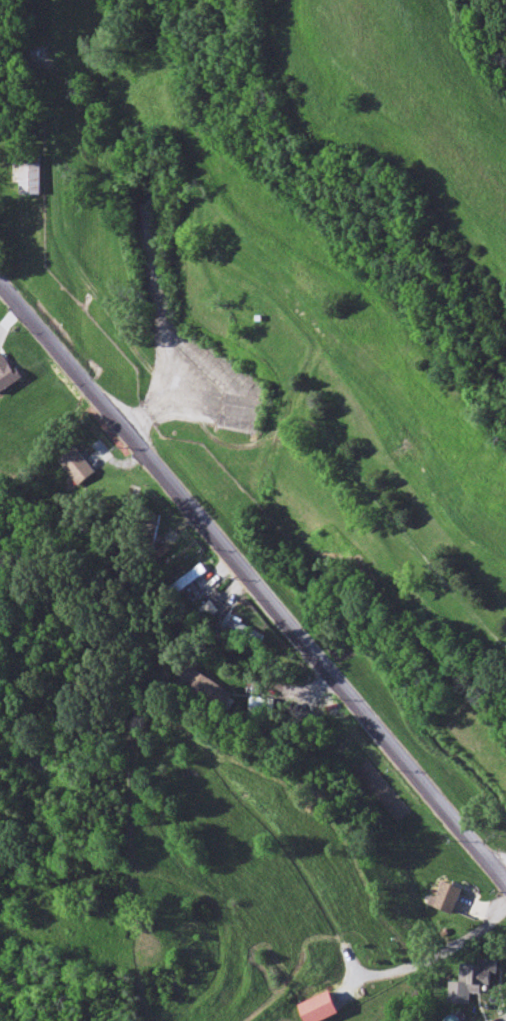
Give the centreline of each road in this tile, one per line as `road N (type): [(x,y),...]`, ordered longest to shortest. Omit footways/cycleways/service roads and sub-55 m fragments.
road 1 (tertiary): [(505,887),(0,287)]

